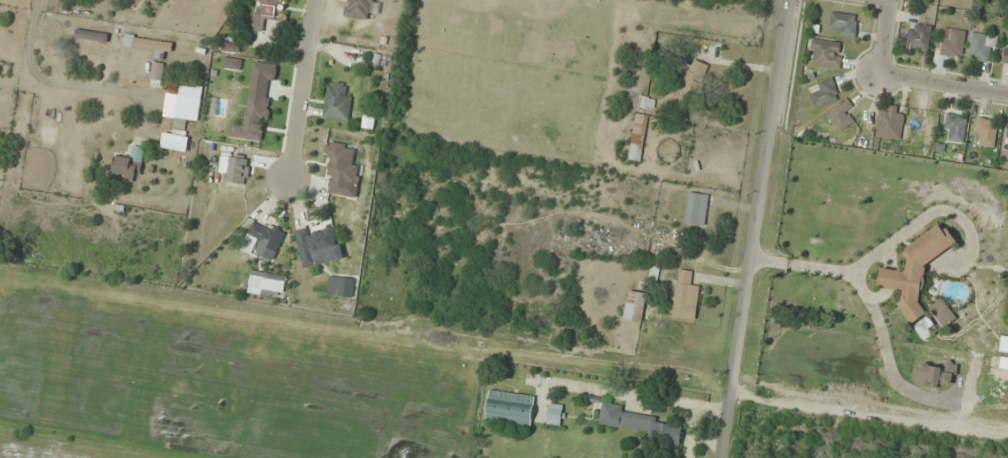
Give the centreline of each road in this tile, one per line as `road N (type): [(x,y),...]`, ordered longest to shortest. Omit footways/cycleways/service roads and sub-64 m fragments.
road 1 (tertiary): [(721,457),(793,0)]
road 2 (residential): [(319,0),(290,175)]
road 3 (residential): [(879,73),(1007,94)]

